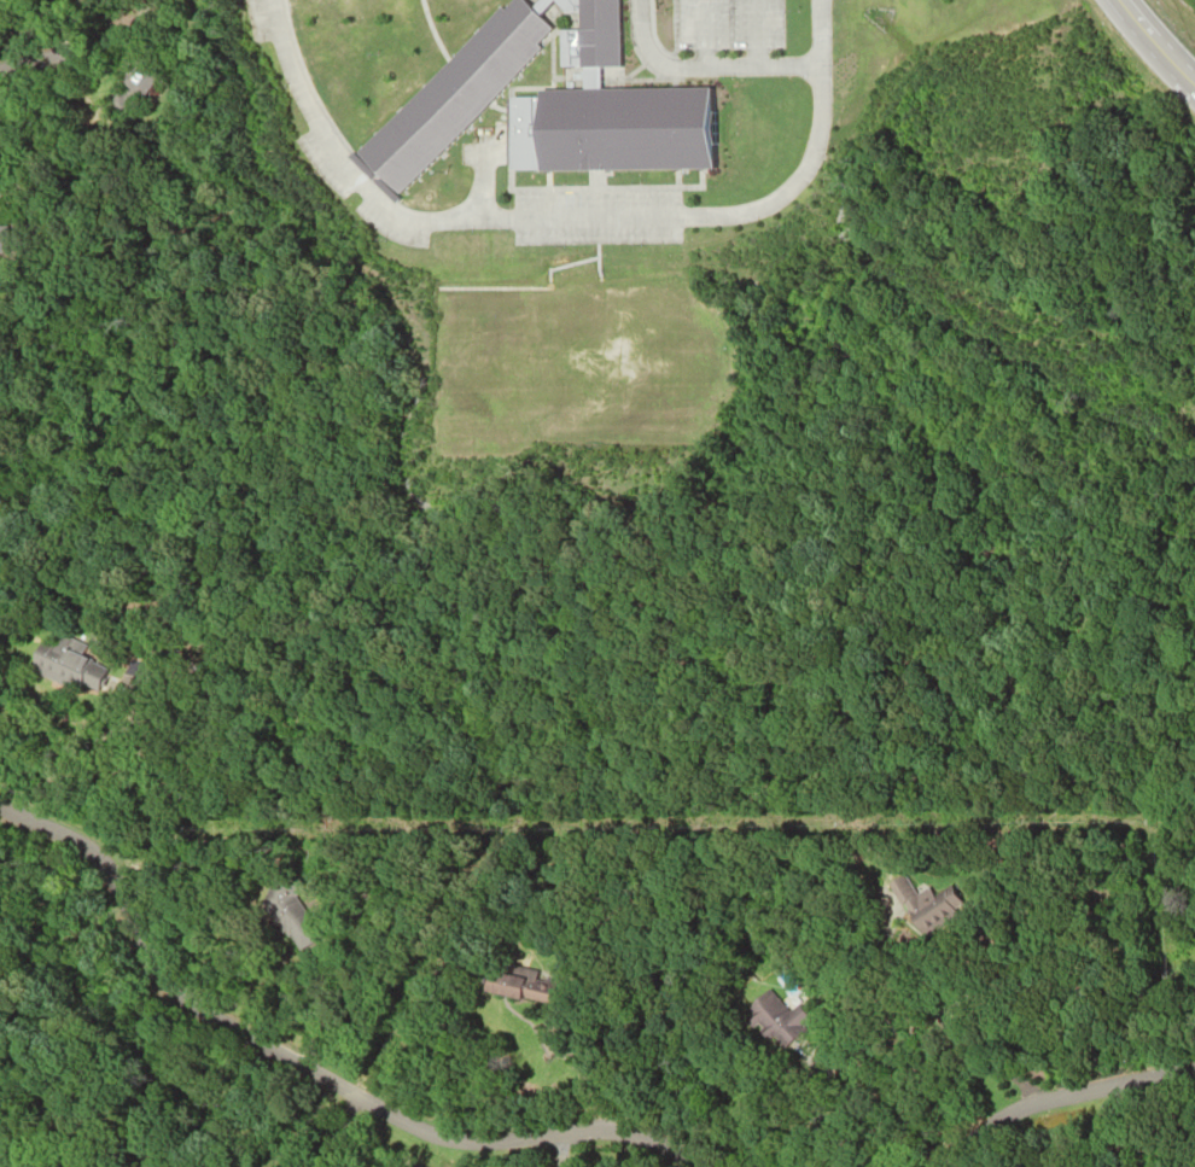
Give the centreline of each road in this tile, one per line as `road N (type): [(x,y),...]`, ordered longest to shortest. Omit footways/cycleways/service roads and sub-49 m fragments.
road 1 (residential): [(0,808),(99,859),(145,957),(179,994),(387,1116),(454,1142),(617,1131),(698,1166)]
road 2 (residential): [(940,1166),(1005,1111),(1194,1069)]
road 3 (secondary): [(1194,92),(1117,0)]

